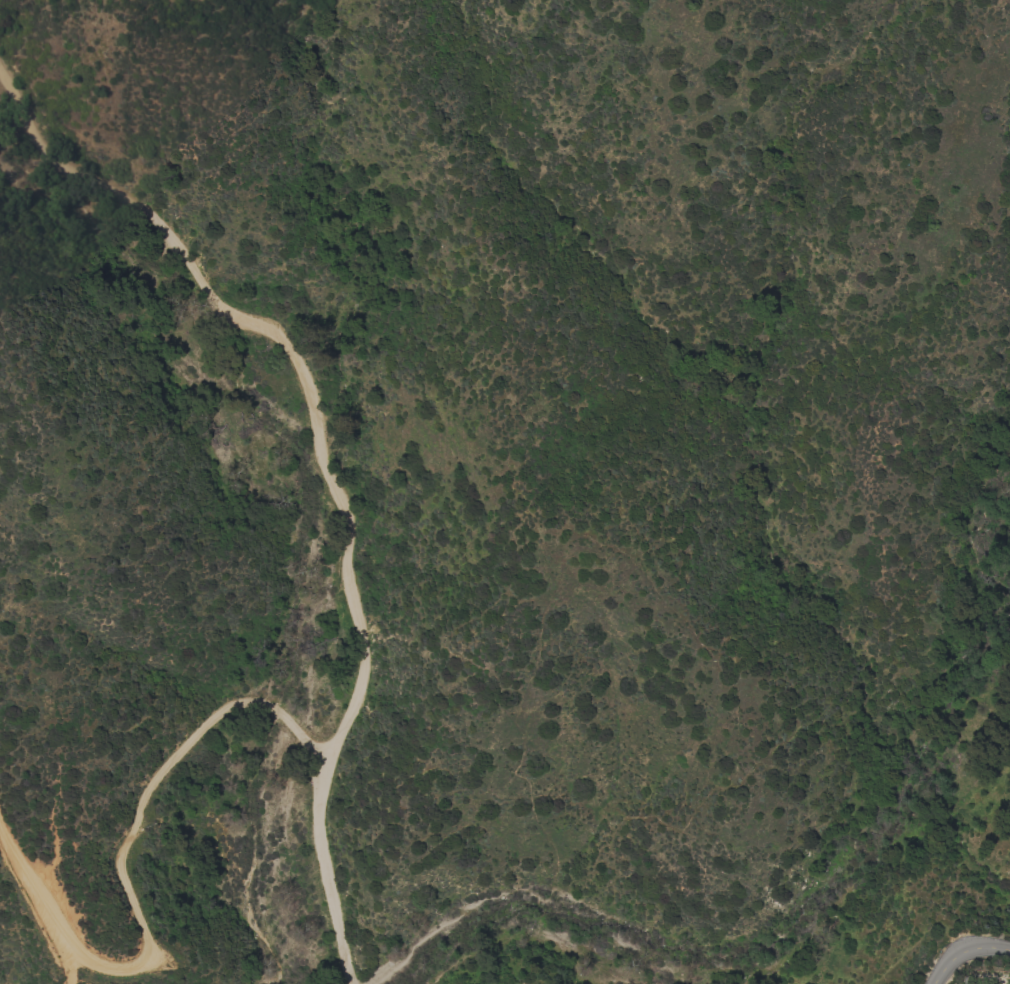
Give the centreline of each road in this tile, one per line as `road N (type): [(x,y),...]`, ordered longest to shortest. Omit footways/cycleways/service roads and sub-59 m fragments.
road 1 (track): [(354,983),(322,848),(323,783),(365,676),(348,527),(321,459),(313,408),(284,339),(229,320),(160,227),(68,167),(0,60)]
road 2 (track): [(0,819),(71,957),(124,975),(145,970),(149,946),(123,859),(152,797),(212,723),(234,708),(261,707),(332,762)]

